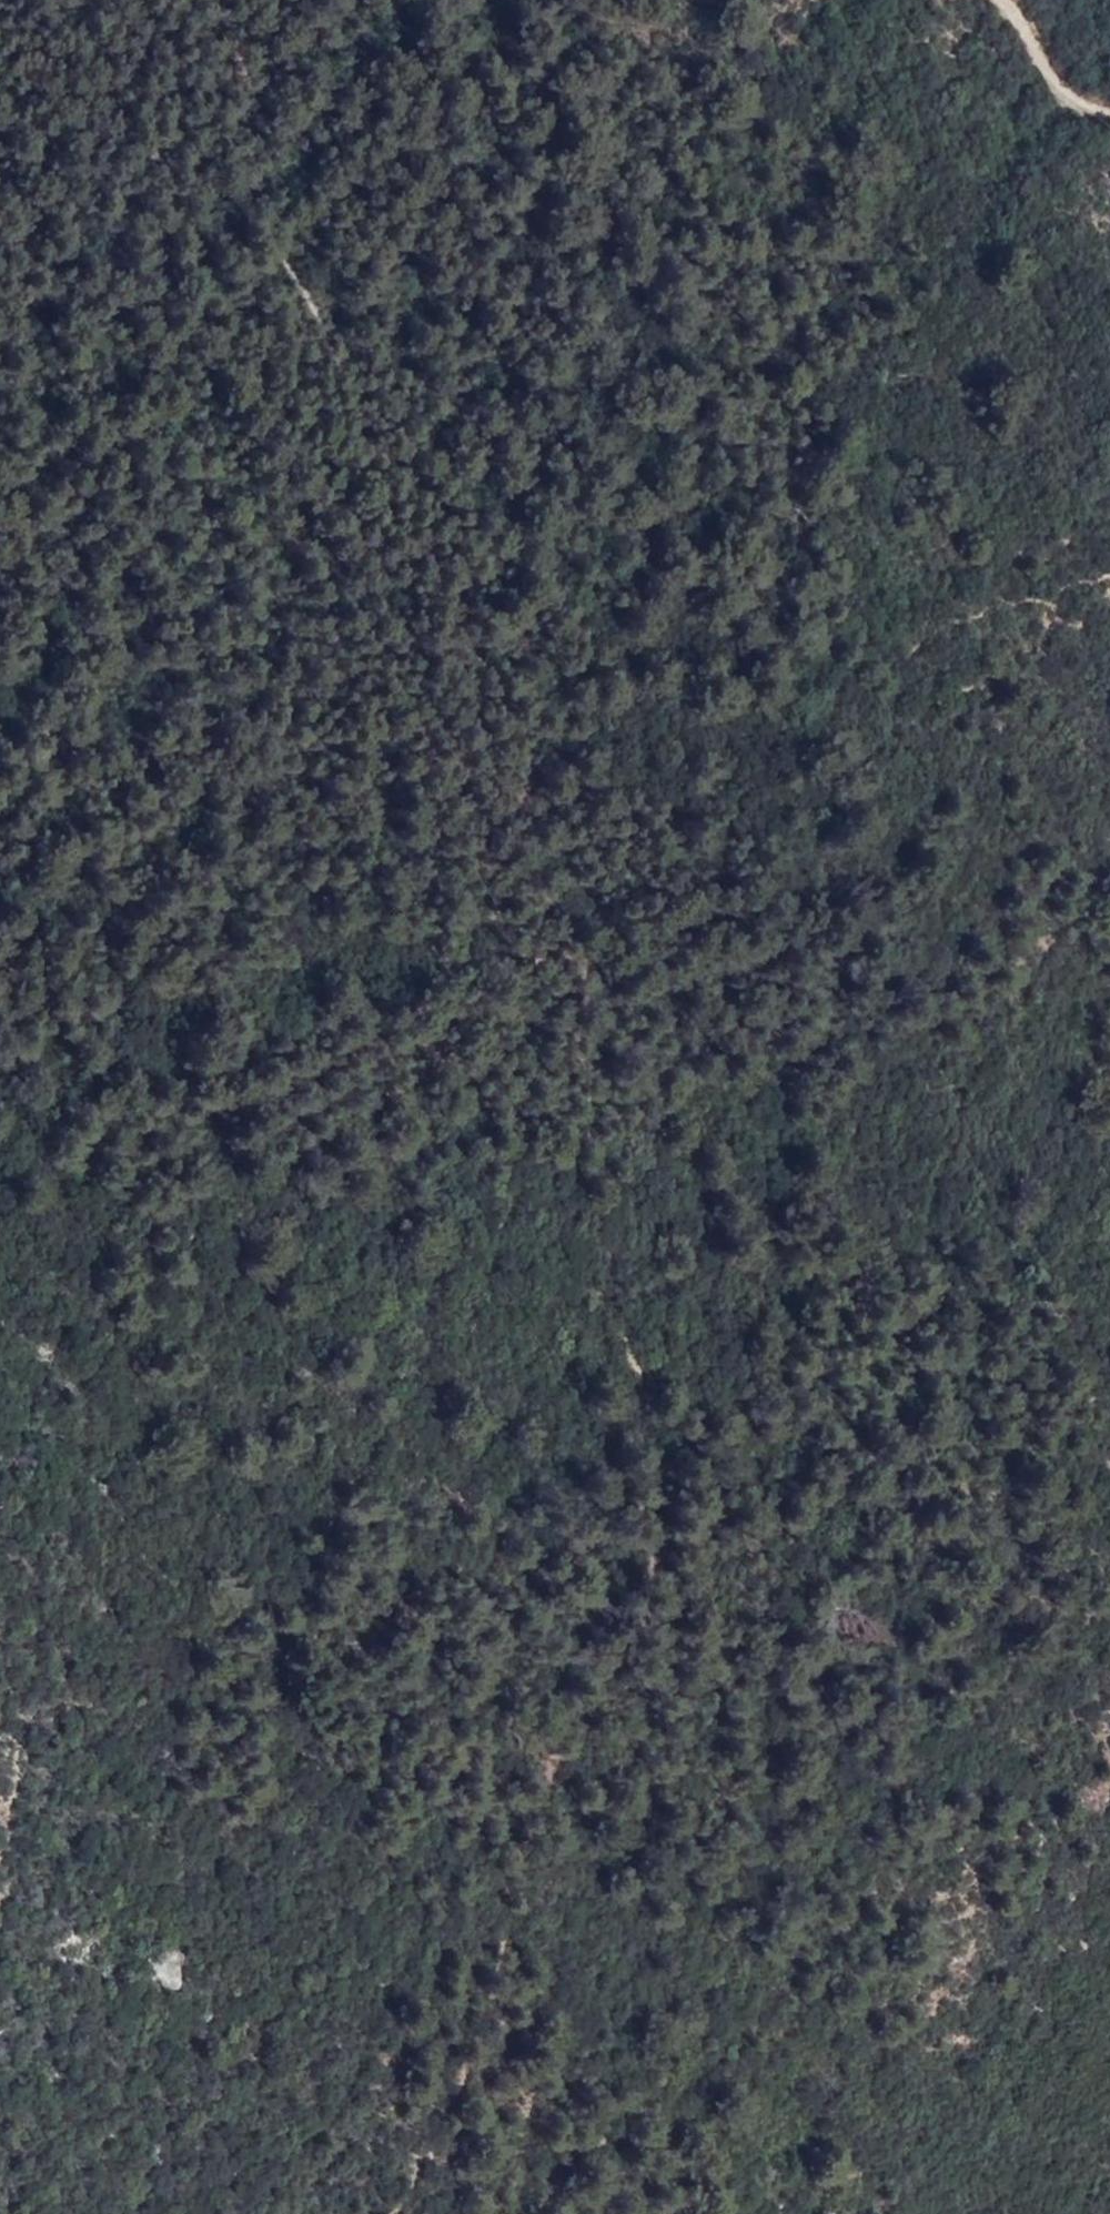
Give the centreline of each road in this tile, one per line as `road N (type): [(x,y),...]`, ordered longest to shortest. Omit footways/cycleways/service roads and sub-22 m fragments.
road 1 (track): [(1109,108),(1051,72),(1000,0)]

